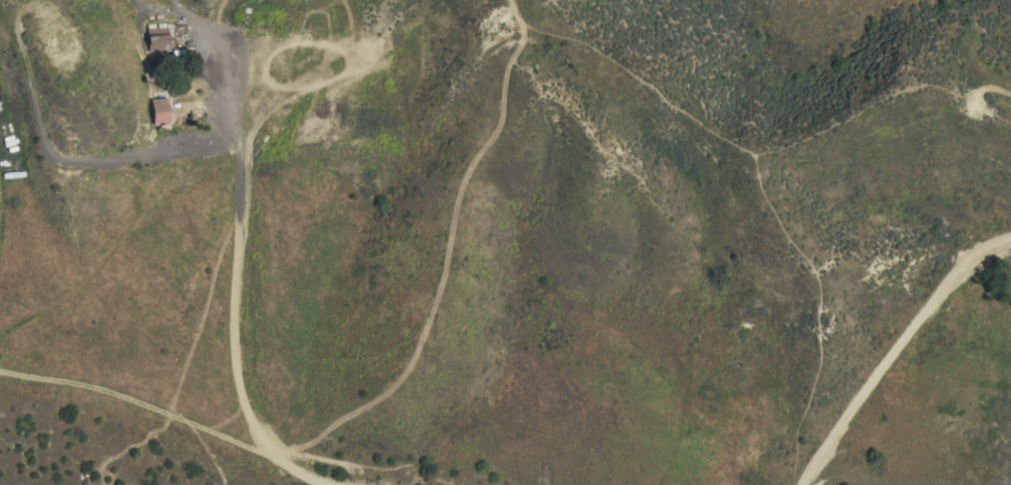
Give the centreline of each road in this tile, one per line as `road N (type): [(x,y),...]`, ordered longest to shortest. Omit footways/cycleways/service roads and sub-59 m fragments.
road 1 (track): [(287,468),(100,390),(0,371)]

